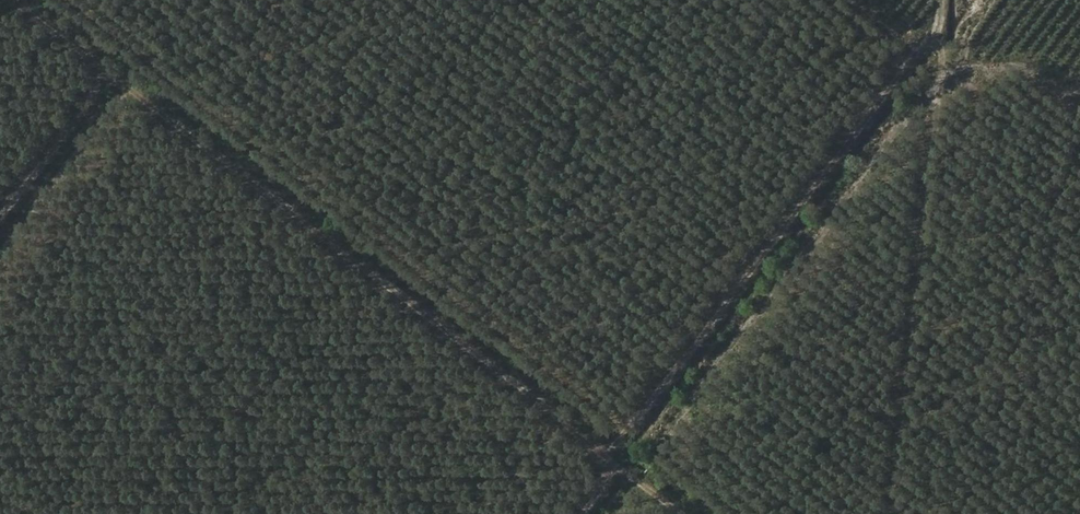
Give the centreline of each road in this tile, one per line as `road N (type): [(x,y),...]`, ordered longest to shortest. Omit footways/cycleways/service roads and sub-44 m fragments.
road 1 (track): [(699,513),(30,0)]
road 2 (track): [(620,451),(931,52),(947,64)]
road 3 (track): [(902,513),(947,64)]
road 4 (track): [(0,239),(122,71)]

